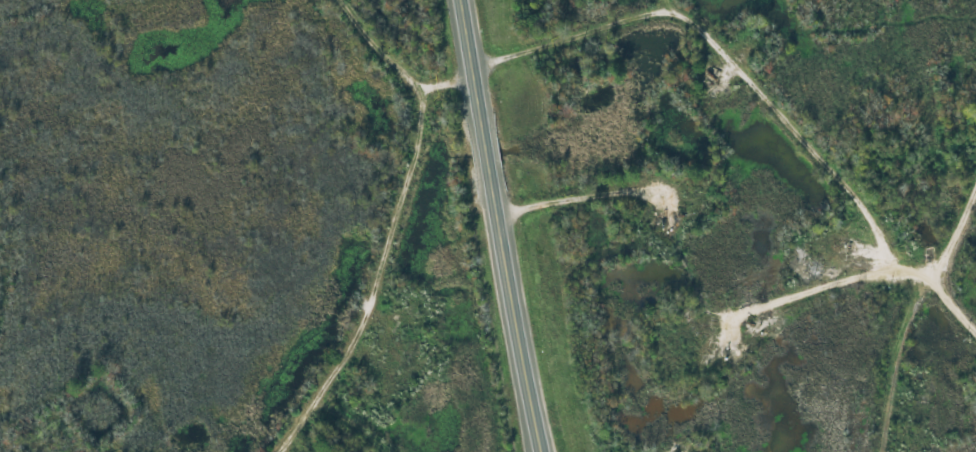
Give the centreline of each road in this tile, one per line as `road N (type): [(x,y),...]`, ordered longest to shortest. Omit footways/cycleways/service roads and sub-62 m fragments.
road 1 (residential): [(216,451),(284,386),(363,184),(405,124),(486,70),(511,17),(616,0)]
road 2 (secondary): [(473,0),(539,451)]
road 3 (residential): [(692,327),(869,268),(913,184),(975,101)]
road 4 (residential): [(637,0),(849,184),(883,248)]
road 5 (residential): [(405,124),(323,0)]
road 6 (residential): [(387,451),(284,386)]

